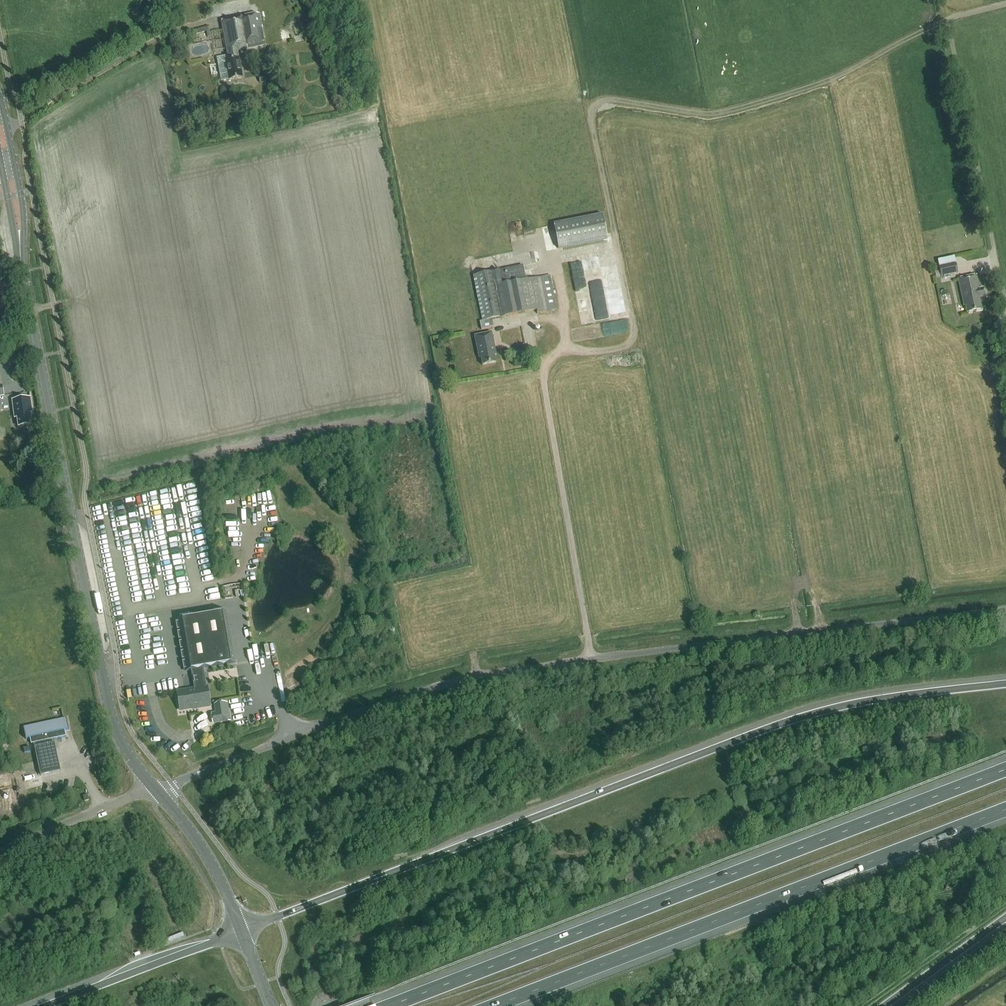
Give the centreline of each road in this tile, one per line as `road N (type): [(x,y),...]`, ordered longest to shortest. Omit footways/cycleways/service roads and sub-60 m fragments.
road 1 (track): [(591,660),(543,383),(555,354),(621,346),(634,332),(595,108),(615,98),(699,113),(737,109),(828,80),(947,18)]
road 2 (unclassified): [(162,797),(184,779),(307,732),(472,678),(1005,608)]
road 3 (motorway): [(1005,684),(799,717),(242,930)]
road 4 (motorway): [(1005,769),(389,1005)]
road 5 (primary): [(151,784),(122,746),(109,708),(27,314),(6,160)]
road 6 (motorway): [(493,1005),(1005,809)]
road 7 (track): [(1005,415),(993,345),(1004,305),(947,18)]
road 8 (motorway): [(242,930),(45,1005)]
road 9 (unclassified): [(0,853),(151,784)]
road 10 (primary): [(242,930),(199,843),(162,797)]
road 11 (motorway): [(884,1005),(1005,917)]

